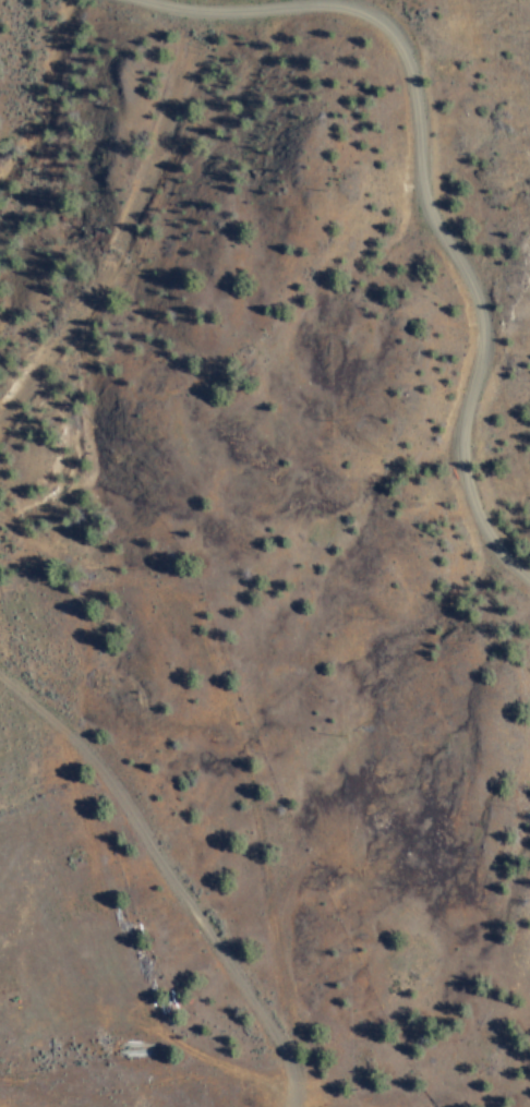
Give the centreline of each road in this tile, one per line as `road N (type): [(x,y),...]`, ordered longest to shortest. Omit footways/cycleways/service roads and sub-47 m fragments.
road 1 (residential): [(0,384),(160,0)]

